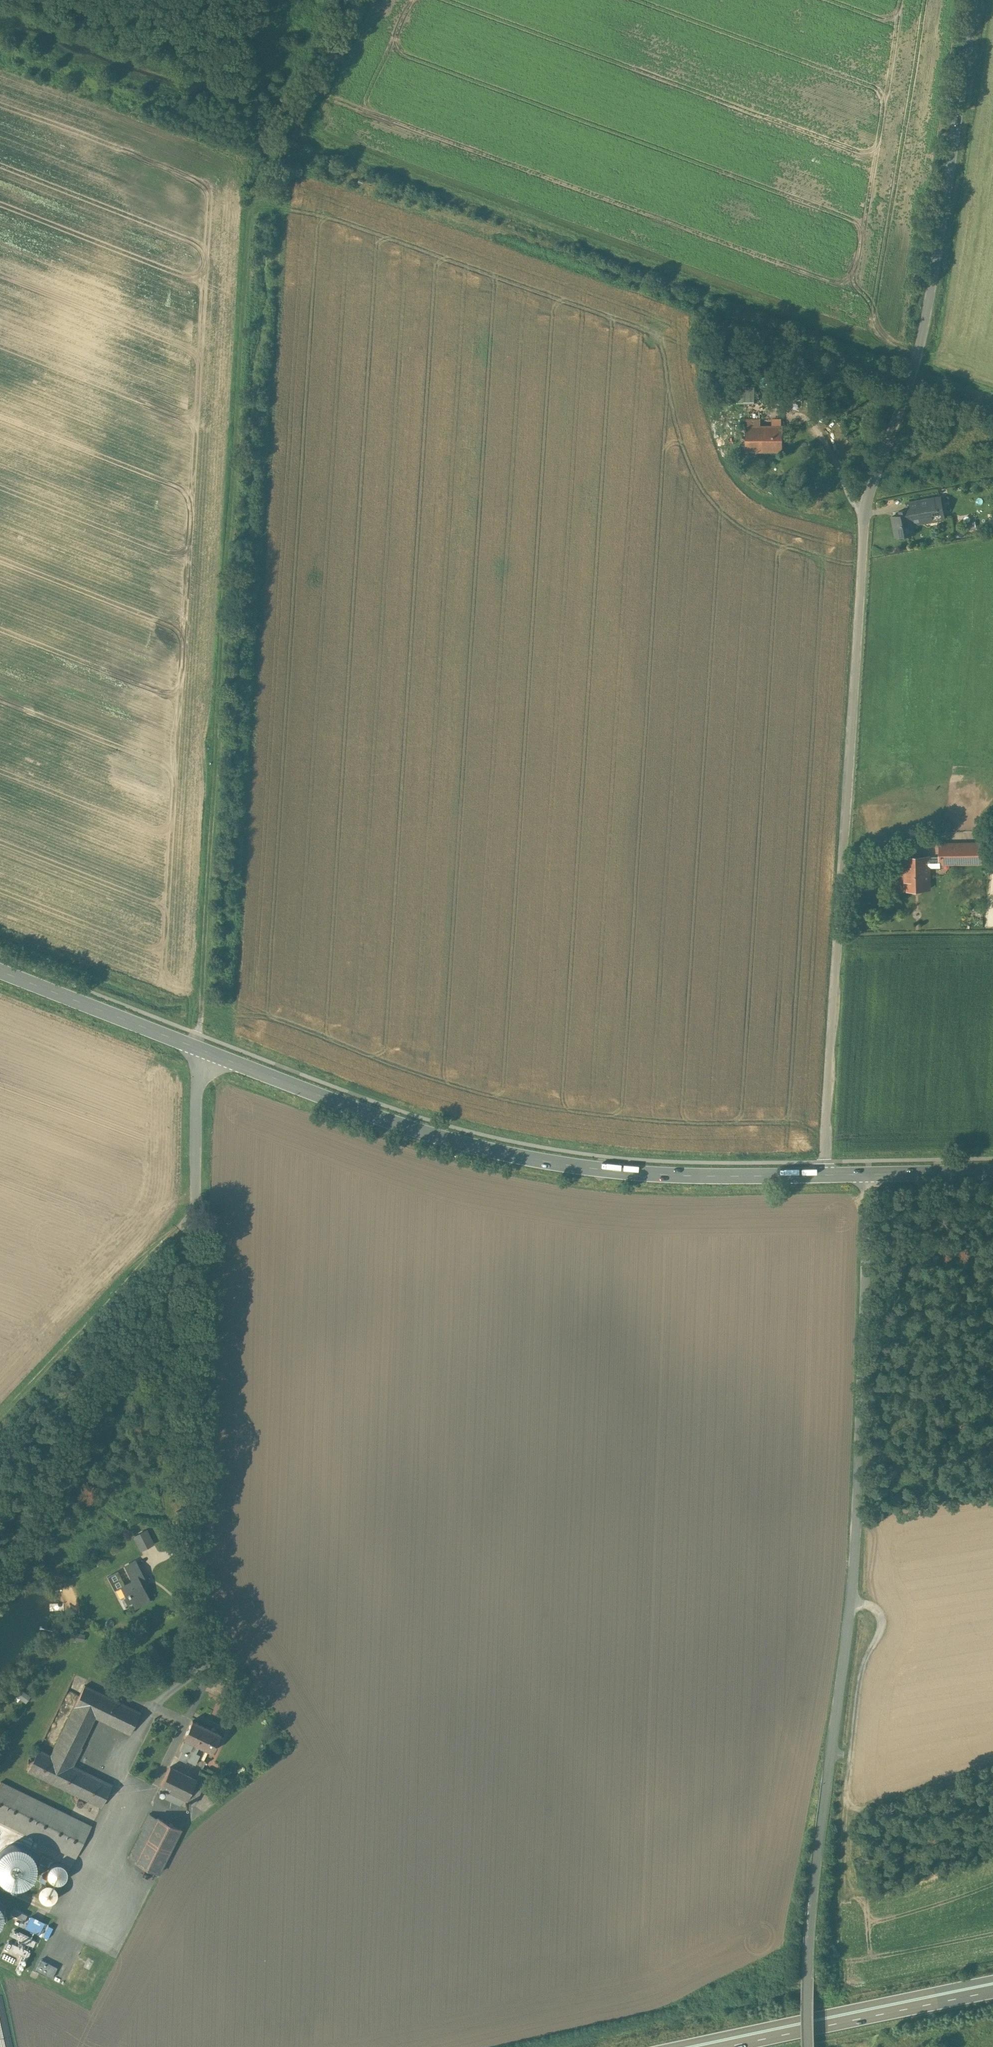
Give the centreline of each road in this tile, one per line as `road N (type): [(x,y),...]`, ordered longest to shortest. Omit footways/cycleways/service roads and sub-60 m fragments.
road 1 (unclassified): [(823,1174),(866,512),(913,359),(969,0)]
road 2 (track): [(197,1047),(251,195),(265,166)]
road 3 (unclassified): [(810,2046),(823,1816),(853,1602),(868,1173)]
road 4 (secondary): [(0,970),(444,1138),(621,1171),(823,1174)]
road 5 (trunk): [(992,1981),(675,2046)]
road 6 (trunk): [(751,2046),(992,1996)]
road 7 (track): [(832,1756),(850,1752),(861,1672),(885,1624),(880,1611),(853,1602)]
road 8 (track): [(845,1815),(992,1765)]
road 9 (track): [(850,1752),(842,1897)]
road 10 (secondary): [(868,1173),(992,1171)]

